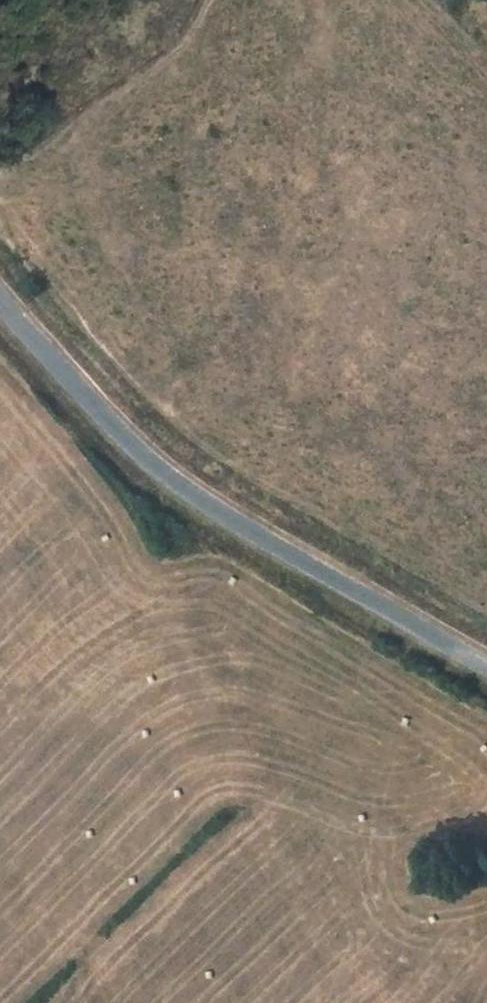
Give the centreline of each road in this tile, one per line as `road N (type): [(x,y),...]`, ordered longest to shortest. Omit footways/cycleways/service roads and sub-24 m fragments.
road 1 (unclassified): [(0,296),(157,469),(366,604),(486,667)]

